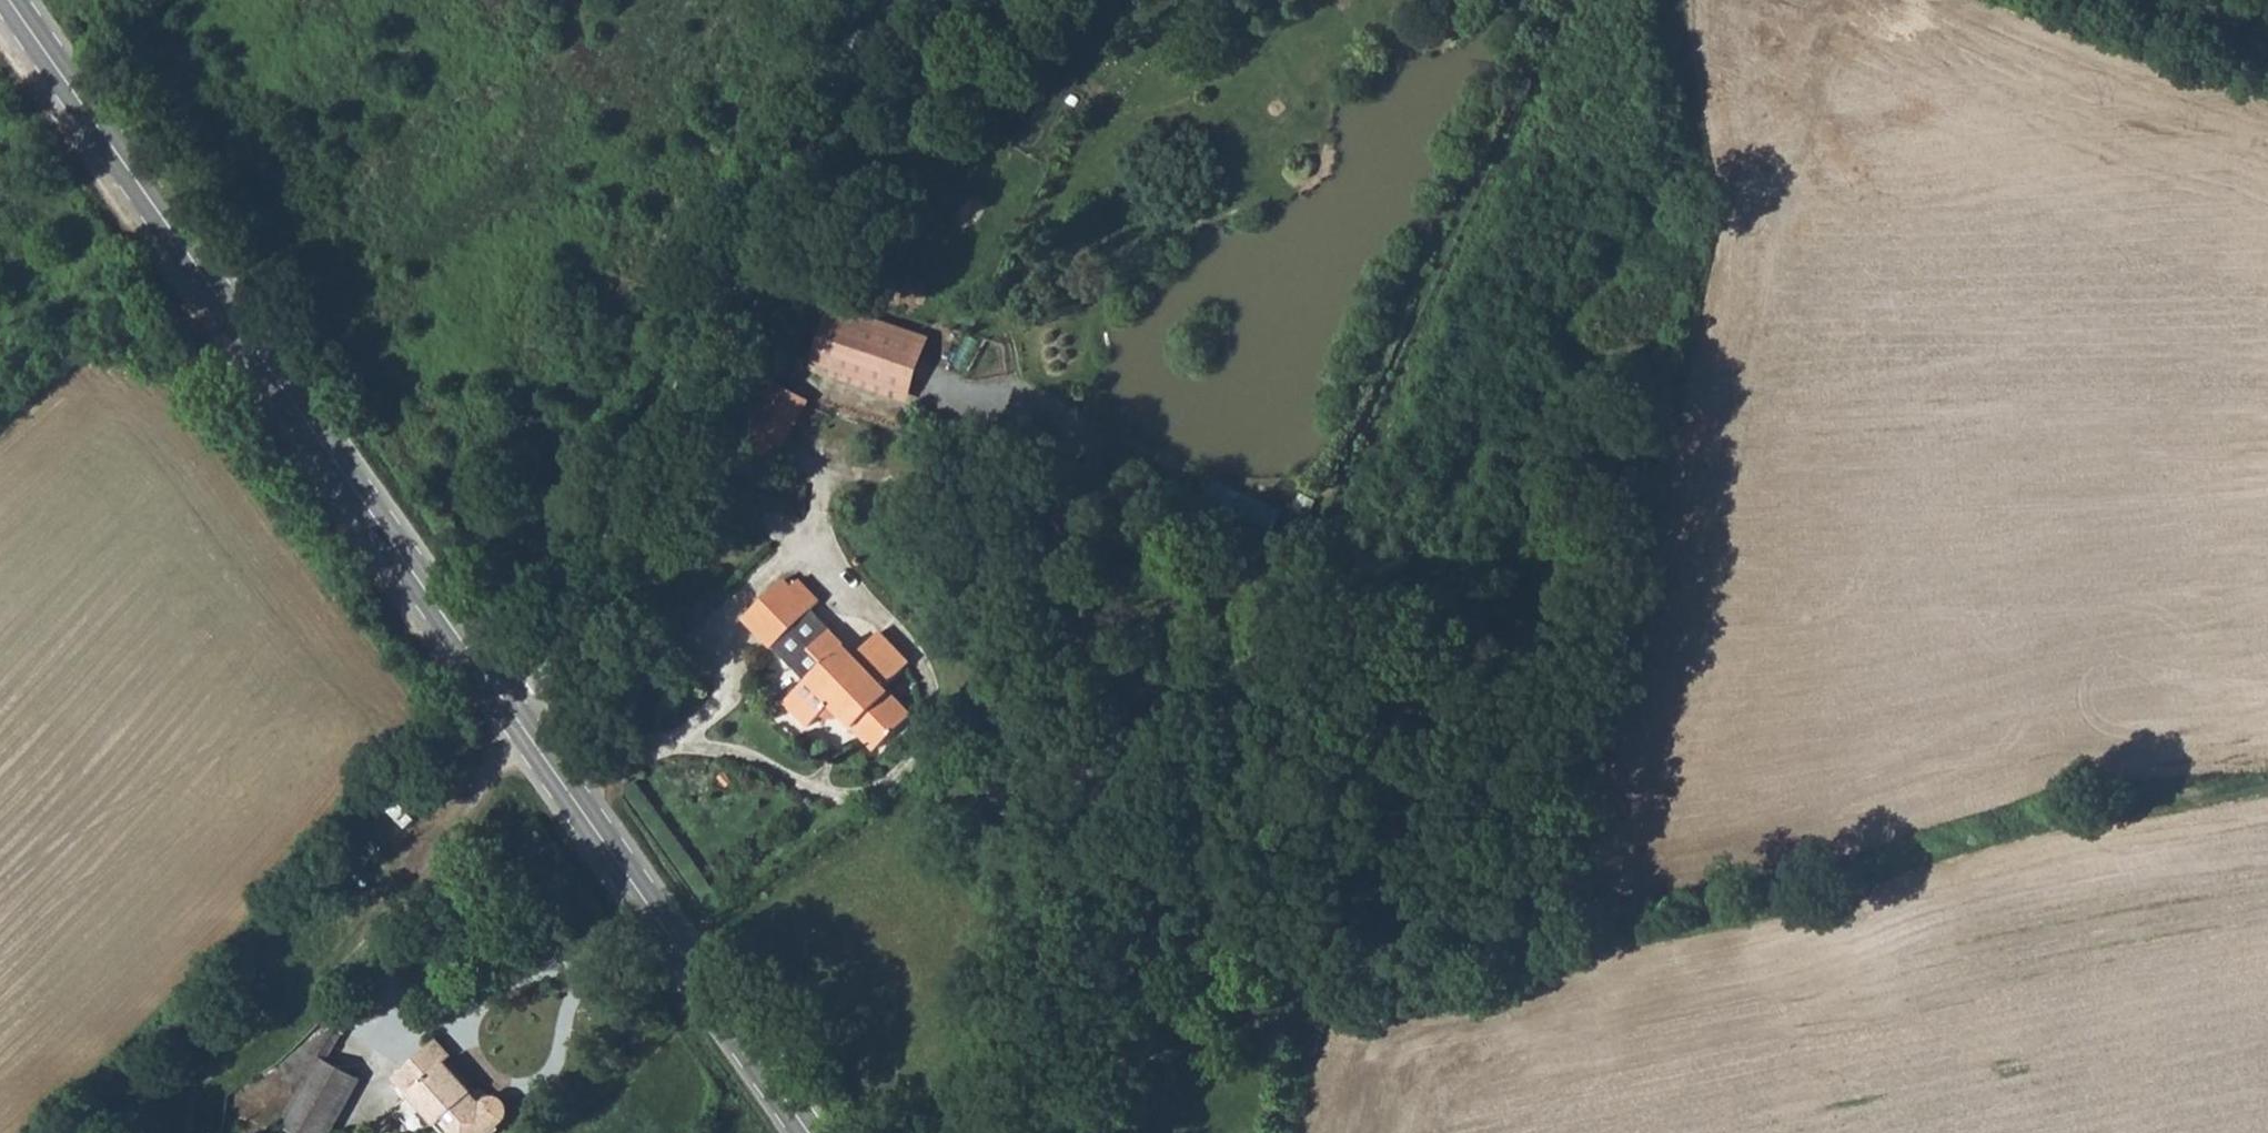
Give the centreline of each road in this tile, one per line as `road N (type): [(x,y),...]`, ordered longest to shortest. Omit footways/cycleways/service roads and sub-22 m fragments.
road 1 (tertiary): [(807,1132),(9,0)]

